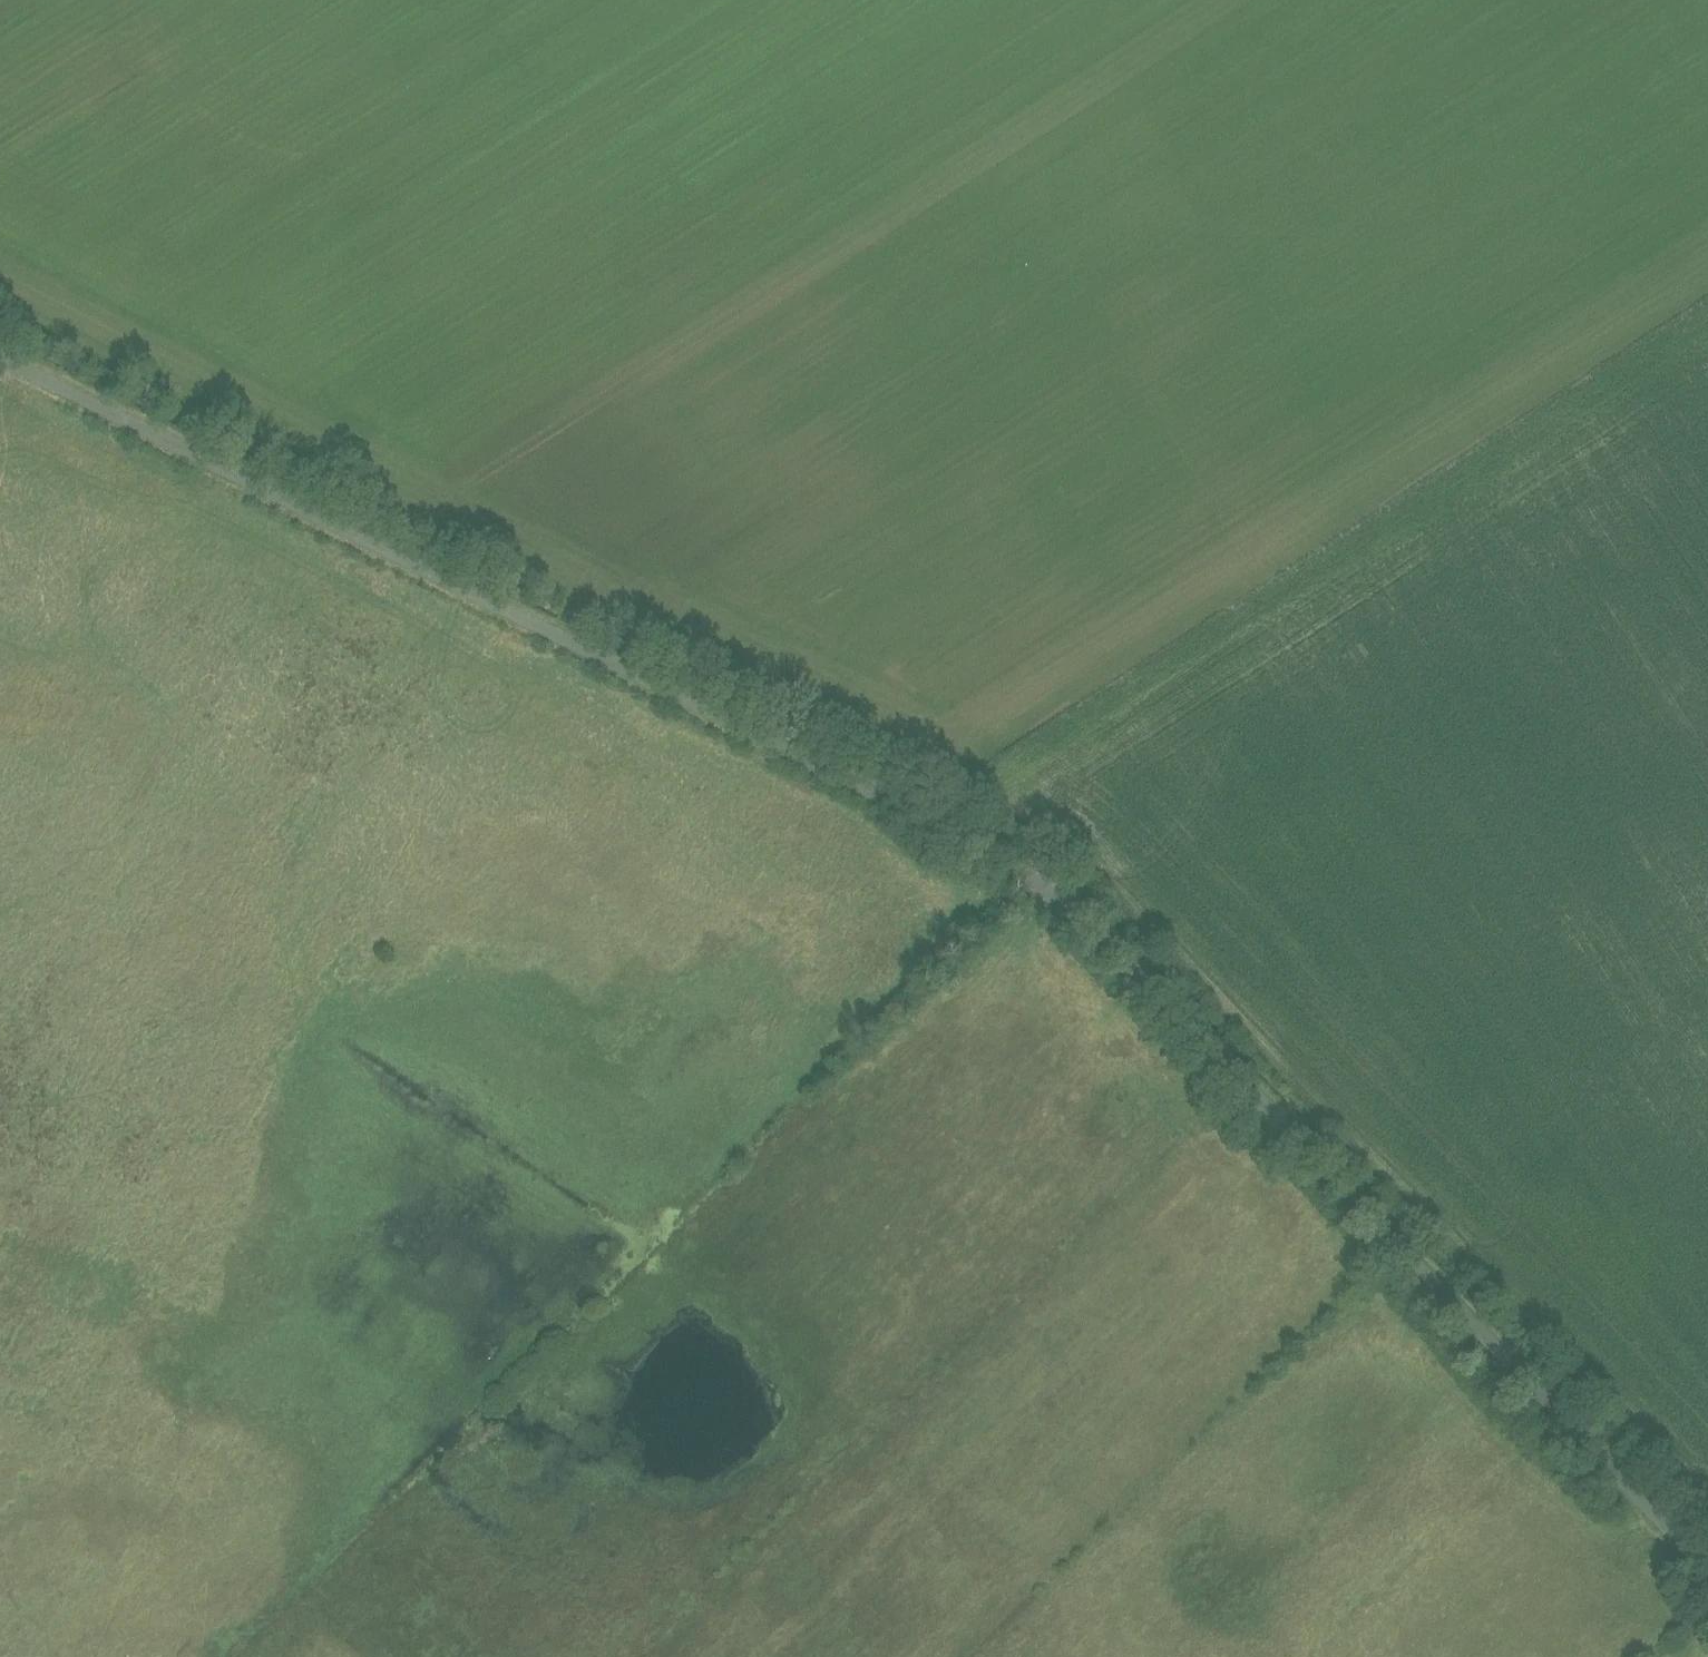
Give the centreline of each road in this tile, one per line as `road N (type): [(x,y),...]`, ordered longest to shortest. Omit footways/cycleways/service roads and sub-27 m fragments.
road 1 (residential): [(1707,1561),(1056,883),(930,797),(340,500),(0,340)]

